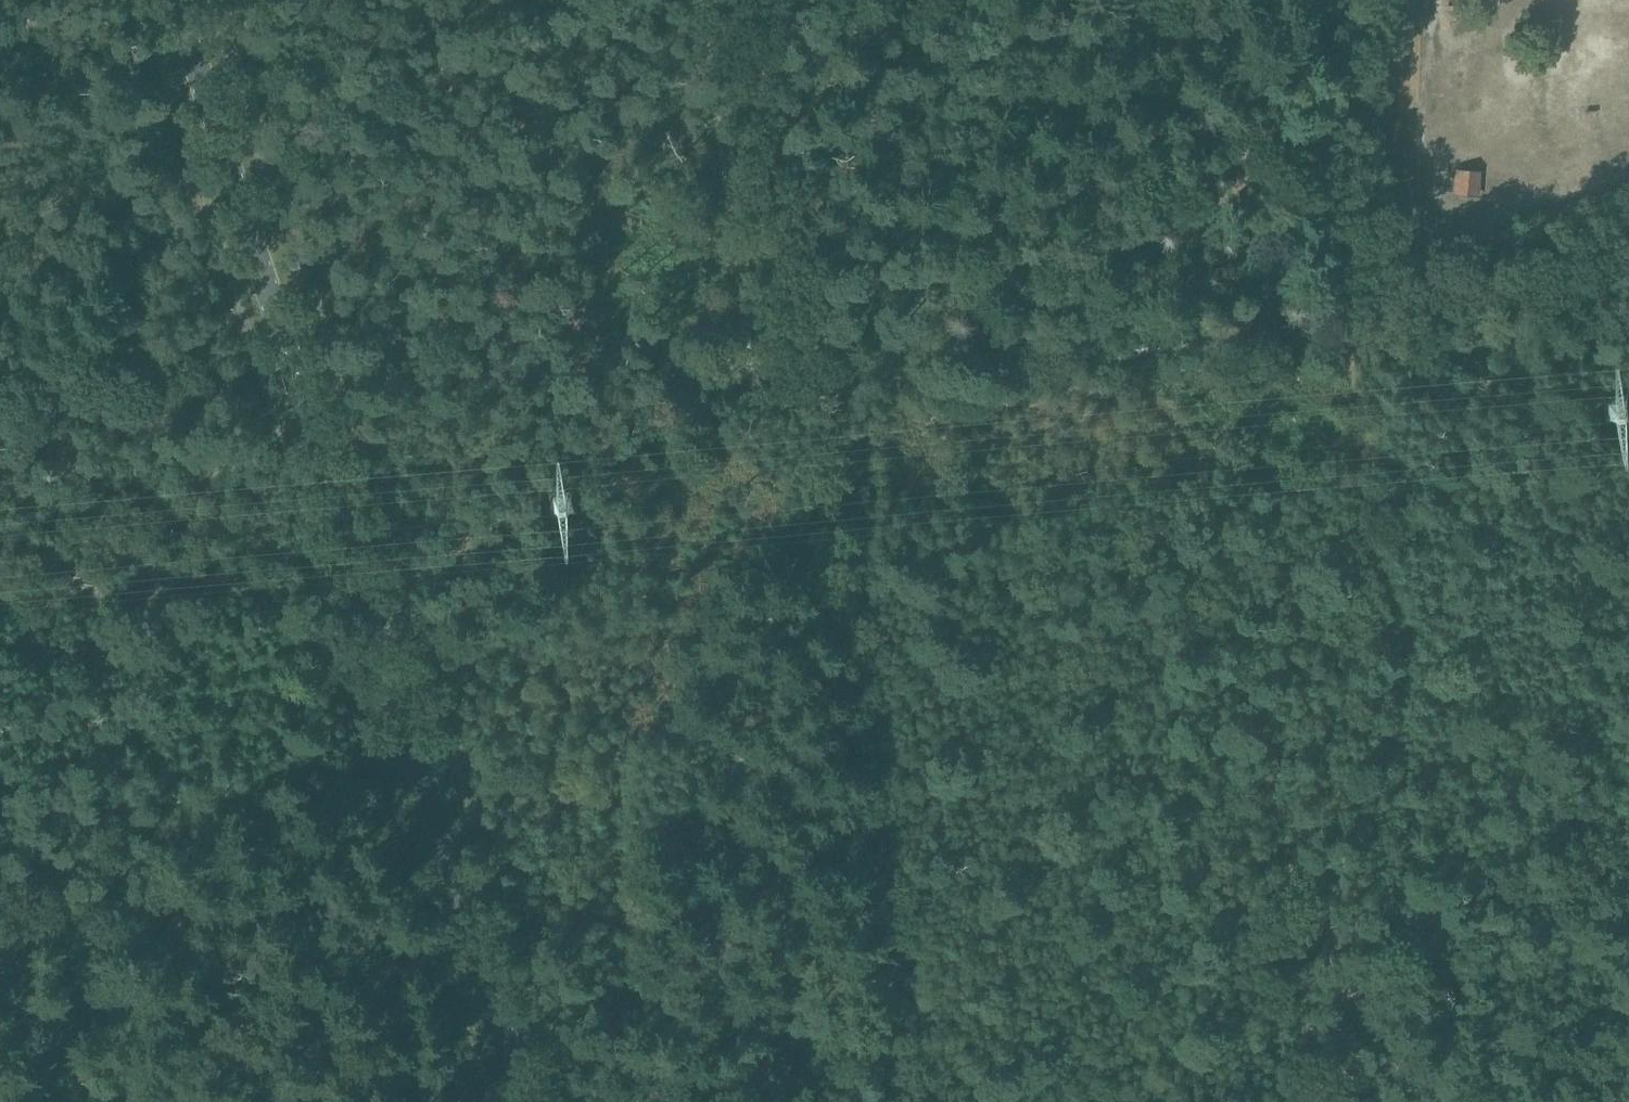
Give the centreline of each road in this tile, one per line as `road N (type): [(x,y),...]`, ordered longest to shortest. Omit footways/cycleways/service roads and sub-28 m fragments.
road 1 (tertiary): [(527,1101),(179,0)]
road 2 (track): [(865,1101),(894,955),(795,386)]
road 3 (track): [(1351,330),(1412,887)]
road 4 (track): [(1628,860),(1412,887)]
road 5 (track): [(1412,887),(1439,1101)]

